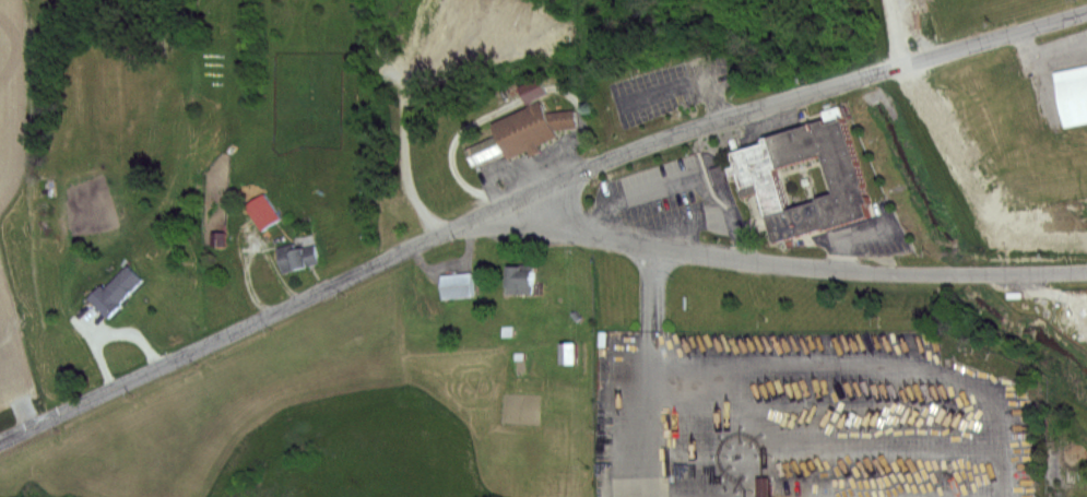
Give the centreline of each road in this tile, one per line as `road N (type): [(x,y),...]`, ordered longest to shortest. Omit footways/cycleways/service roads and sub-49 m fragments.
road 1 (tertiary): [(1086,15),(707,122),(611,159),(0,442)]
road 2 (residential): [(518,201),(624,245),(761,264),(1086,275)]

